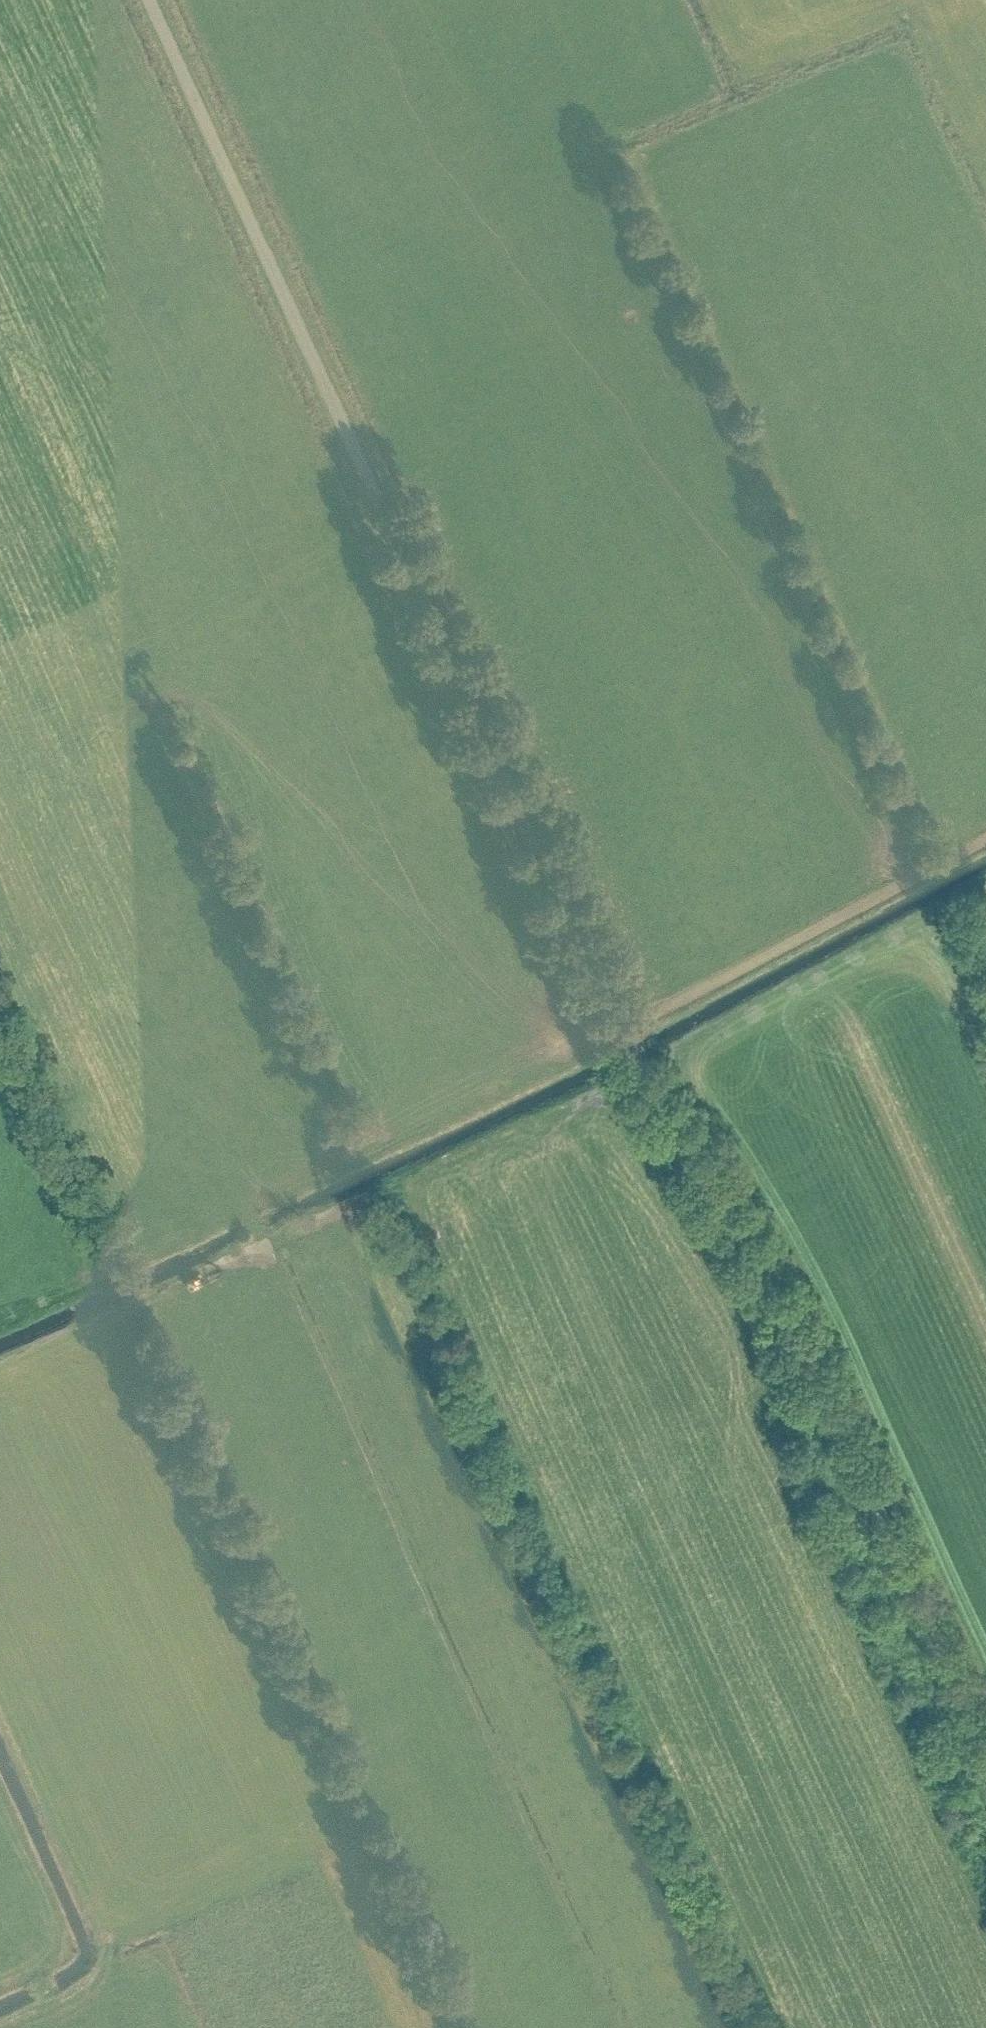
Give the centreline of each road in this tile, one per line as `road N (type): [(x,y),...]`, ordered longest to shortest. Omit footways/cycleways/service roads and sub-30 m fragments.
road 1 (unclassified): [(985,1755),(781,1304),(629,1049),(148,0)]
road 2 (track): [(621,1031),(985,836)]

